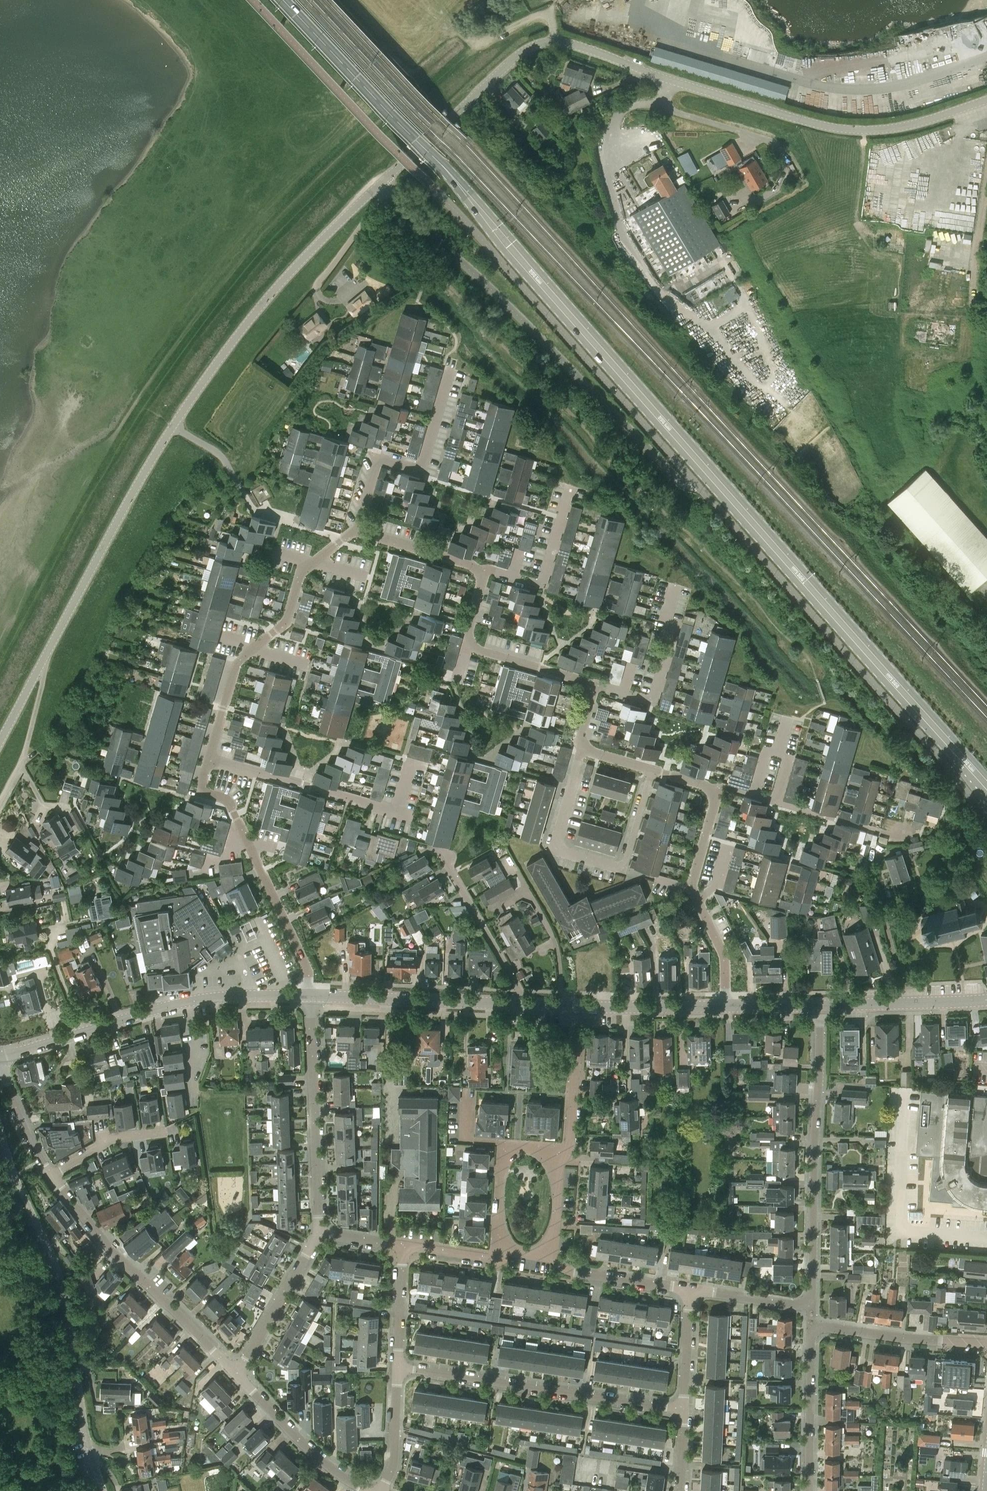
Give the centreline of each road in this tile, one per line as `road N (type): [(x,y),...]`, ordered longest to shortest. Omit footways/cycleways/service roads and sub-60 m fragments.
road 1 (tertiary): [(49,649),(171,428),(244,328),(312,247),(526,49),(566,42),(853,134),(907,129),(986,99)]
road 2 (primary): [(986,790),(288,0)]
road 3 (tertiary): [(104,1490),(85,1429),(65,1293),(0,1129)]
road 4 (residential): [(986,1344),(815,1330),(808,1490)]
road 5 (tertiary): [(0,1056),(190,1000),(311,996)]
road 6 (residential): [(806,1301),(817,1006)]
road 7 (residential): [(686,1411),(397,1366)]
road 8 (residential): [(209,760),(240,658),(286,623),(299,576),(347,539)]
road 9 (residential): [(311,996),(310,974),(269,877),(232,809),(200,790),(209,760)]
road 10 (residential): [(238,1372),(109,1247),(52,1176)]
road 11 (residential): [(321,1235),(311,996)]
road 12 (residential): [(347,539),(372,456),(420,467),(428,459),(452,371)]
road 13 (tertiary): [(531,1002),(311,996)]
road 14 (residential): [(886,835),(716,788)]
road 15 (residential): [(623,869),(554,850),(582,751)]
road 16 (residential): [(365,1490),(307,1448),(238,1372)]
road 17 (residential): [(531,1002),(448,852)]
road 18 (tertiary): [(817,1006),(986,1000)]
road 19 (residential): [(496,1252),(503,1149),(564,1153)]
road 20 (unclassified): [(0,803),(25,753),(49,649)]
road 21 (residential): [(238,1372),(321,1235)]
road 22 (residential): [(564,1153),(580,1003)]
road 23 (tertiary): [(730,1006),(580,1003)]
road 24 (residential): [(350,795),(209,760)]
road 25 (residential): [(483,569),(364,532),(347,539)]
road 26 (residential): [(692,1289),(565,1271),(555,1261)]
road 27 (residential): [(483,569),(541,585),(564,507)]
road 28 (residential): [(592,684),(653,700),(673,627)]
road 29 (residential): [(592,684),(469,646)]
road 30 (residential): [(52,1176),(118,1137),(167,1130)]
road 31 (residential): [(730,1006),(723,959),(691,888)]
road 32 (residential): [(383,1490),(397,1366)]
road 33 (residential): [(692,1289),(686,1411)]
road 34 (residential): [(52,1176),(0,1066)]

